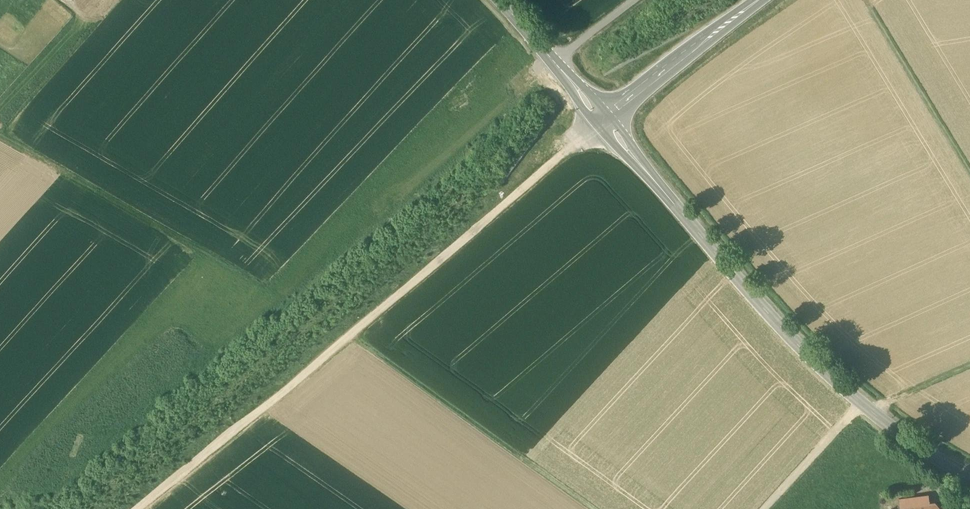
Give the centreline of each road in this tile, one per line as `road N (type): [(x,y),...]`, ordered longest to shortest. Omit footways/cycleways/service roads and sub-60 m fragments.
road 1 (tertiary): [(601,116),(804,353),(883,423),(969,477)]
road 2 (track): [(606,122),(354,334)]
road 3 (track): [(0,137),(260,283)]
road 4 (track): [(354,334),(588,508)]
road 5 (track): [(354,334),(140,508)]
road 6 (secondary): [(759,0),(601,116)]
road 7 (track): [(868,0),(969,162)]
road 8 (tertiary): [(500,0),(601,116)]
road 9 (track): [(862,404),(767,508)]

